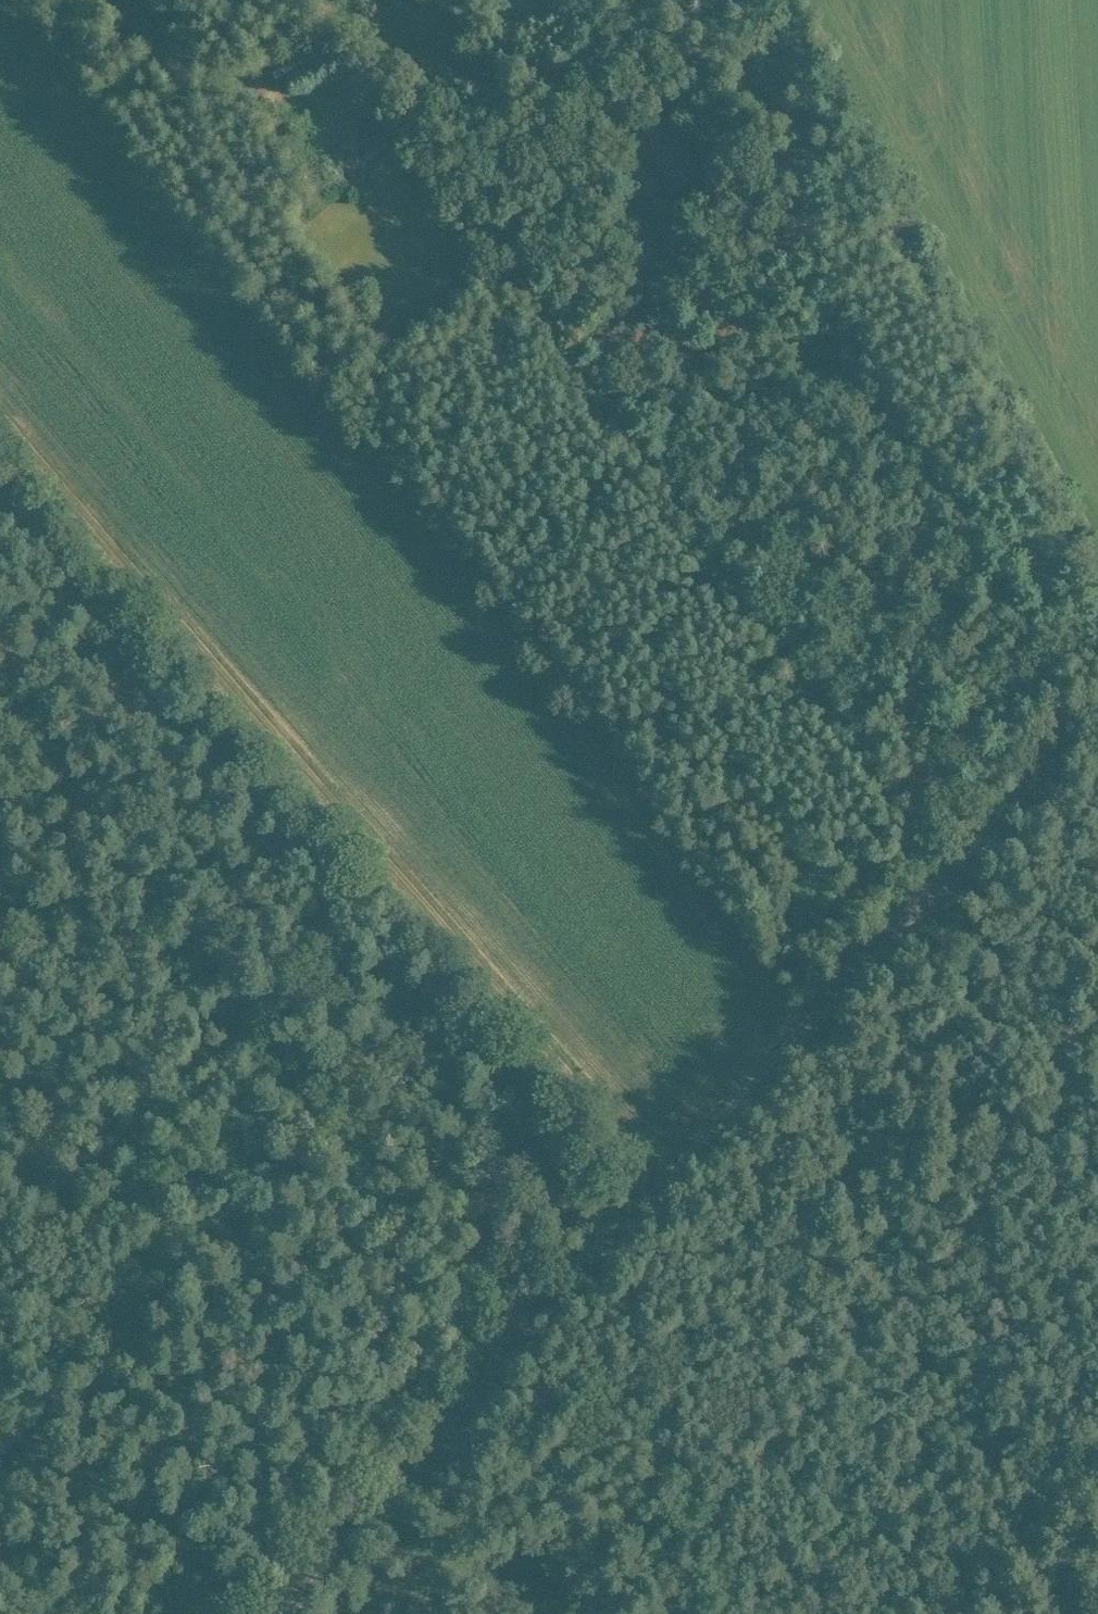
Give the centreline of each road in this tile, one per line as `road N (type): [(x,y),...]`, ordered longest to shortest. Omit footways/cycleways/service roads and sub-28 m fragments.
road 1 (unclassified): [(287,1613),(1097,708)]
road 2 (track): [(0,421),(618,1157),(664,1196)]

